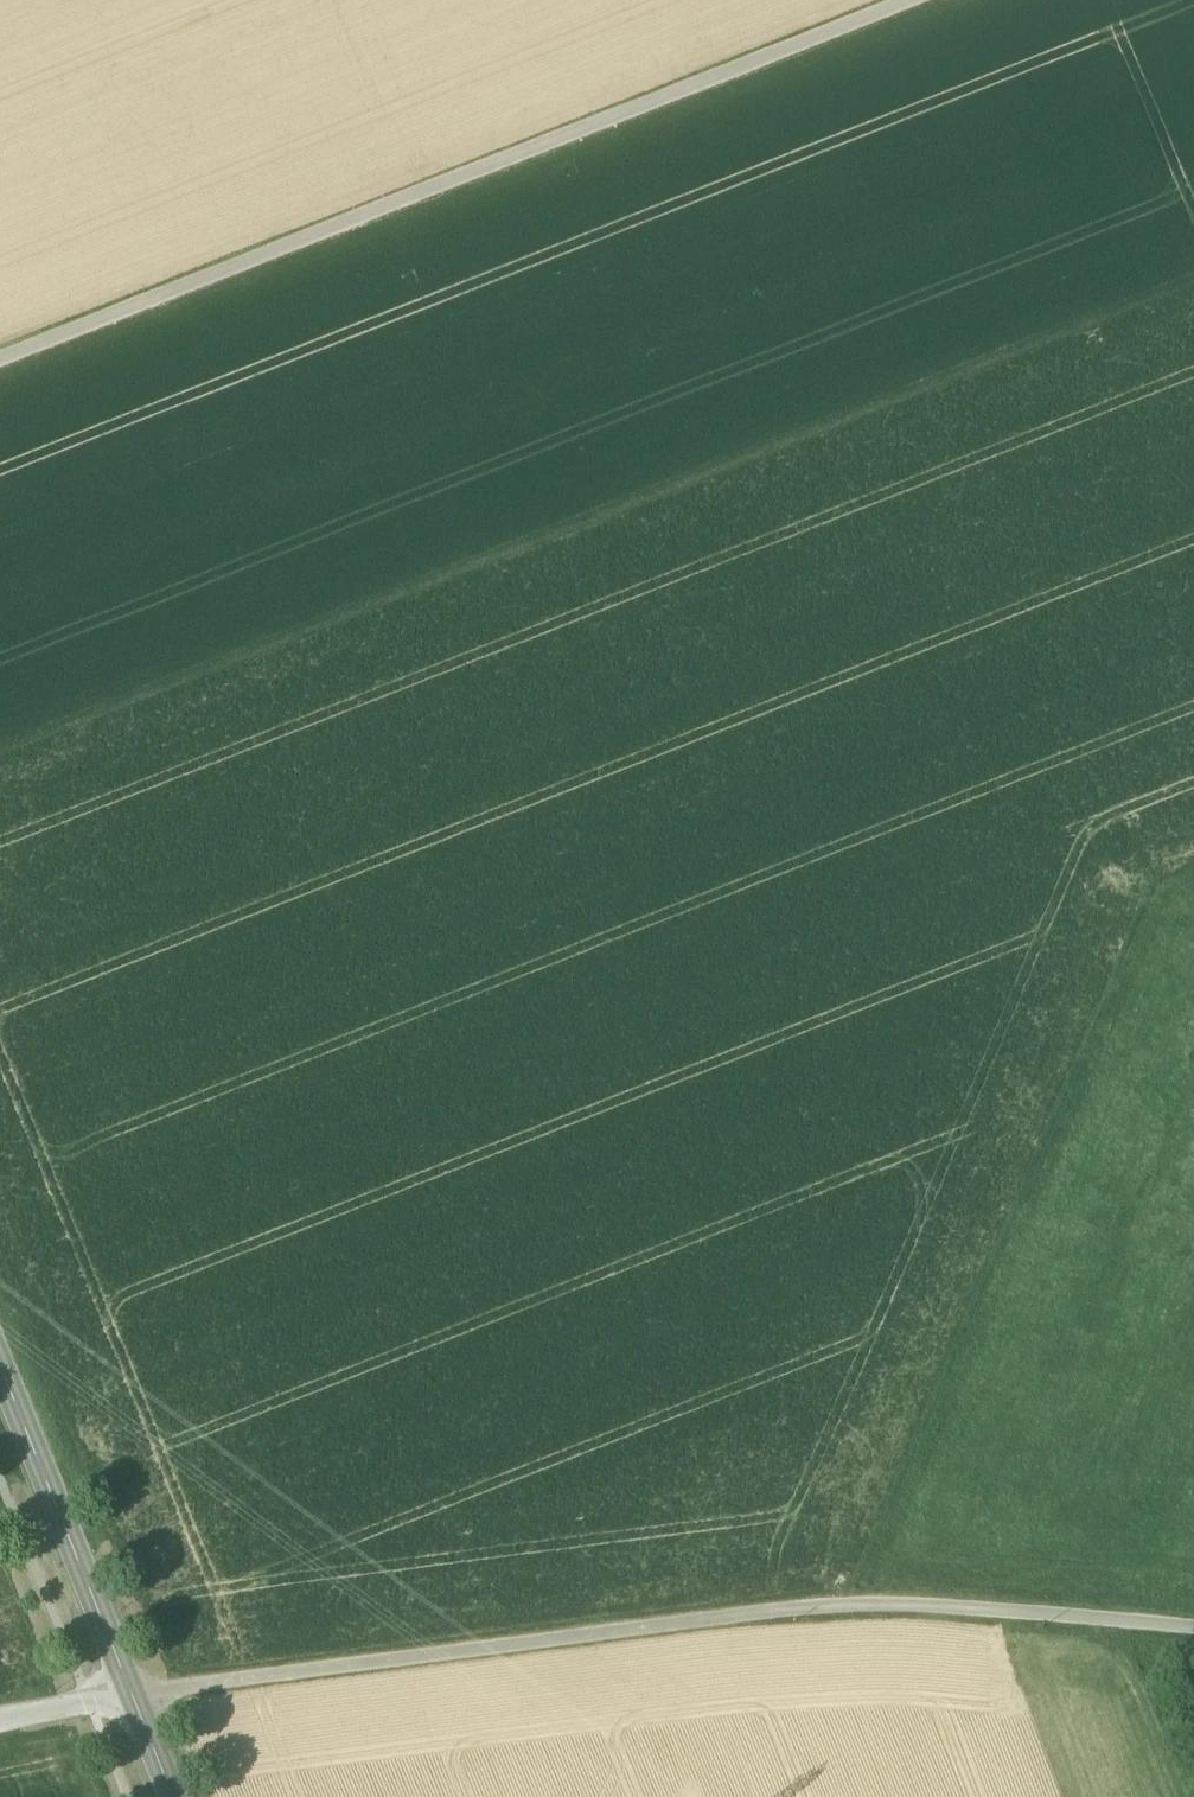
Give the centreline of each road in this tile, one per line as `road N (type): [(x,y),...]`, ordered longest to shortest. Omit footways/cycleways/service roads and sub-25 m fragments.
road 1 (unclassified): [(130,1690),(796,1606),(909,1603),(1193,1630)]
road 2 (track): [(917,0),(0,361)]
road 3 (secondary): [(0,1365),(130,1690)]
road 4 (residential): [(0,1717),(130,1690)]

